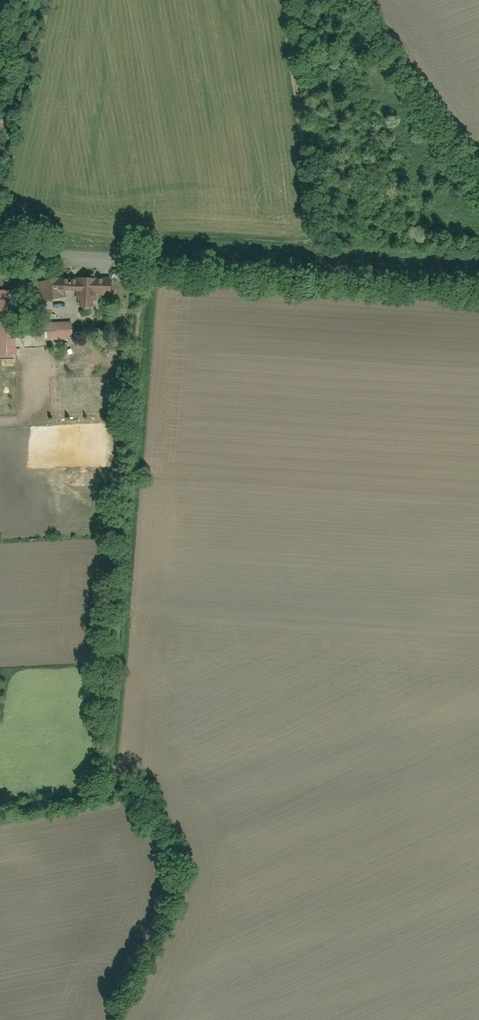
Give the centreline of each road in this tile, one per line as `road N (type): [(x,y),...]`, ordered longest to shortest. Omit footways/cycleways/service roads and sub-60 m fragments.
road 1 (unclassified): [(478,283),(0,253)]

